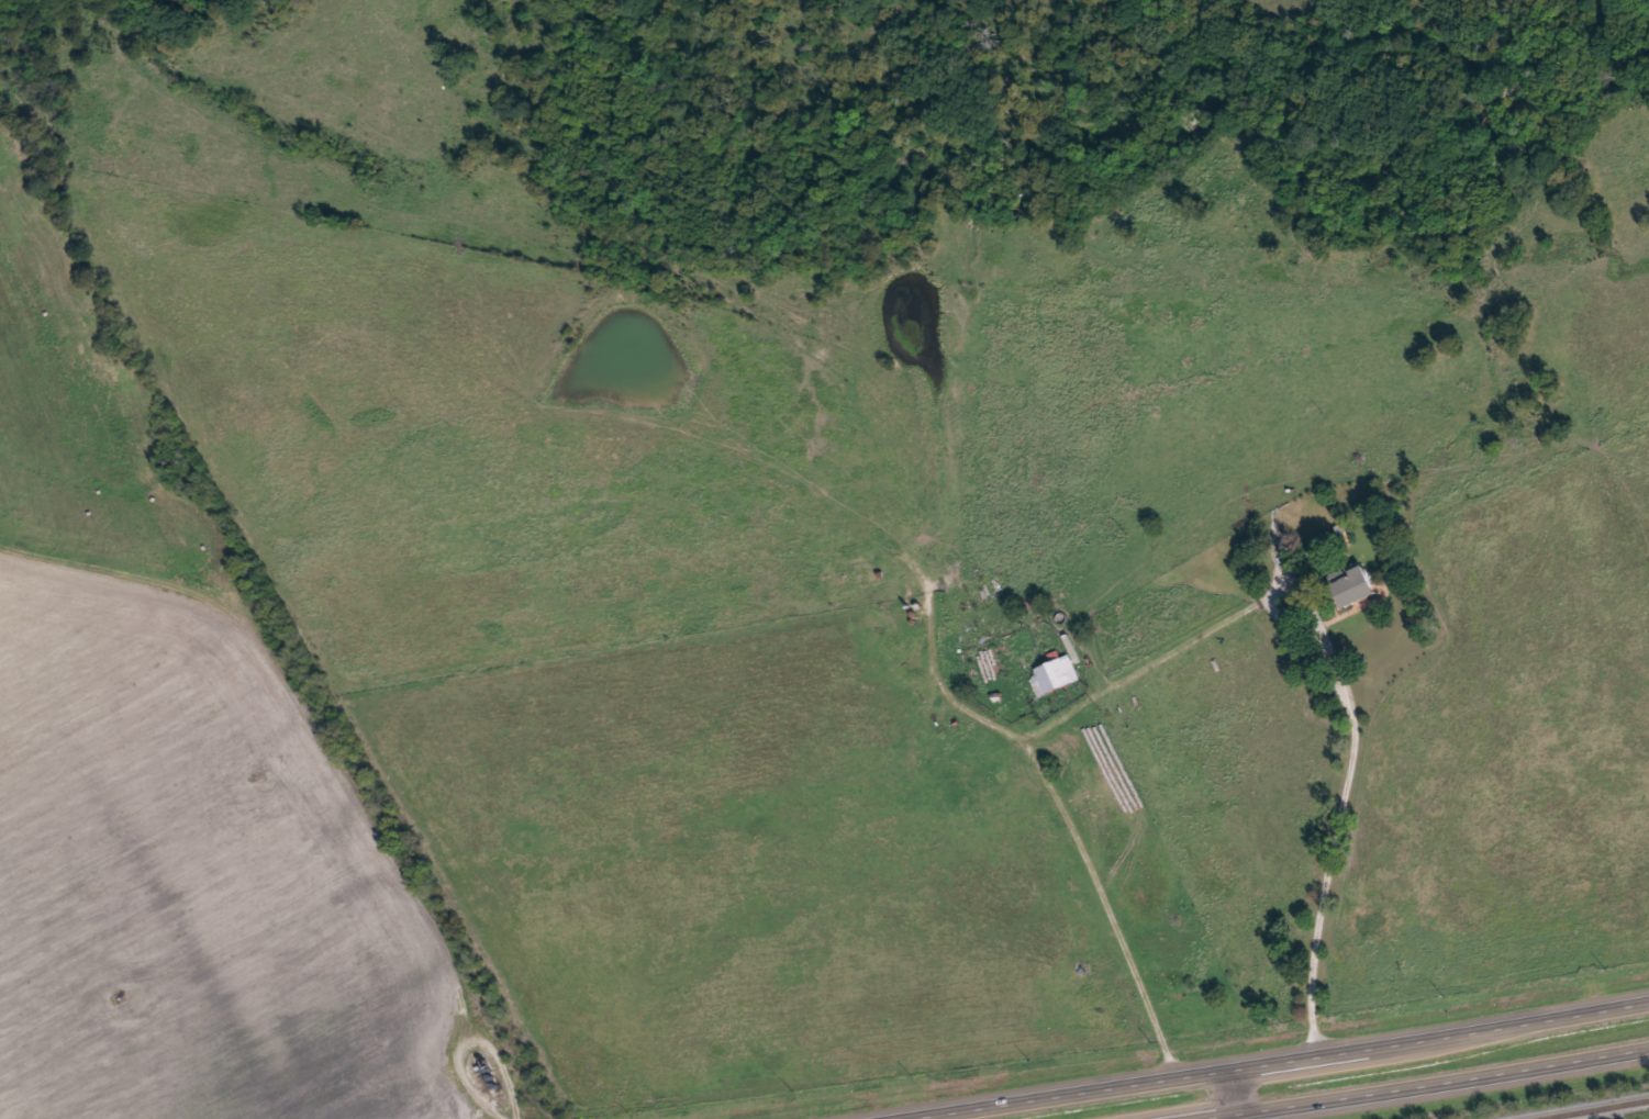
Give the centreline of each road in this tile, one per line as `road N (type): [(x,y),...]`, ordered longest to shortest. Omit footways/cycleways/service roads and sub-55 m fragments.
road 1 (trunk): [(1648,992),(861,1118)]
road 2 (trunk): [(1203,1104),(1648,1033)]

